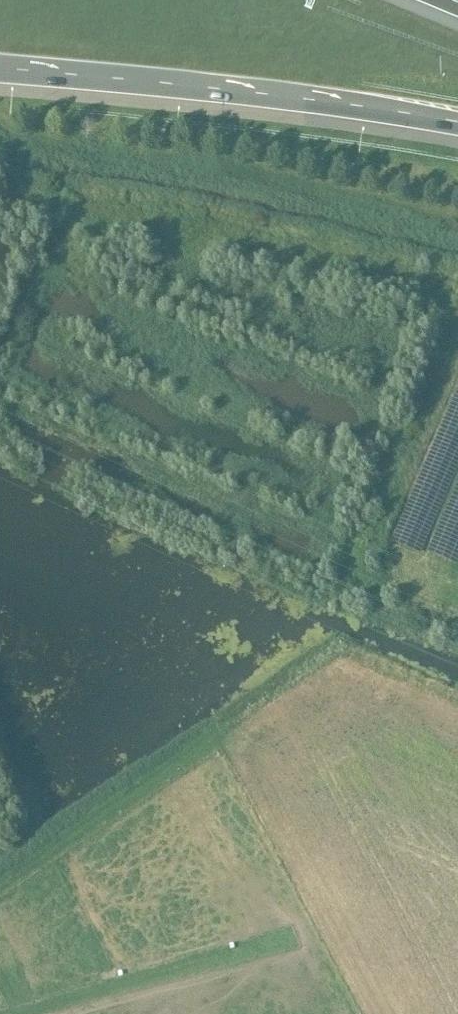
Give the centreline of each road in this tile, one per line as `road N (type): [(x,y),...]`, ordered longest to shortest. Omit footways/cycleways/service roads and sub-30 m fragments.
road 1 (motorway): [(0,74),(212,92),(457,126)]

